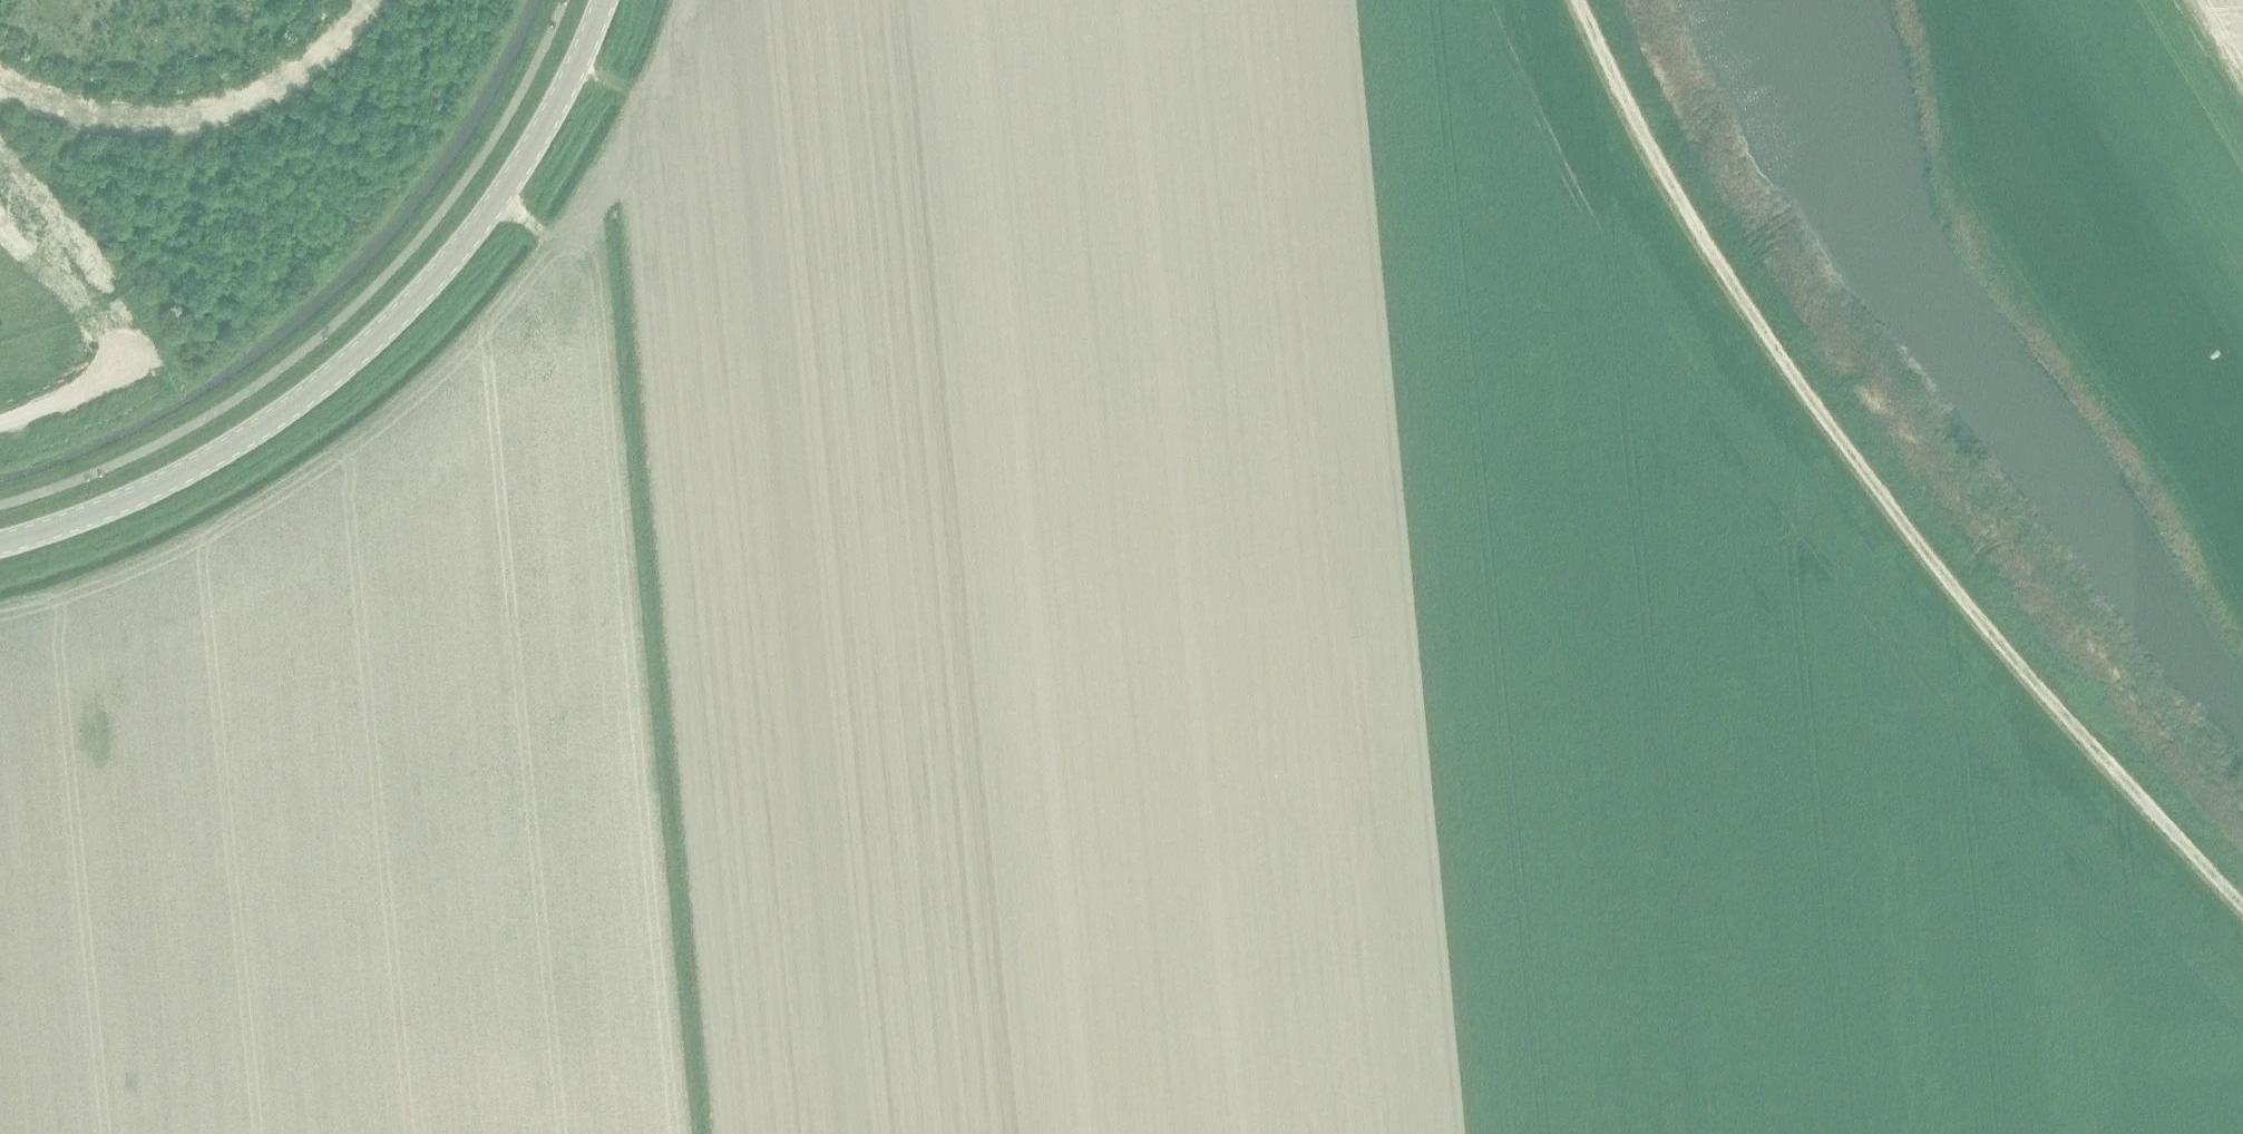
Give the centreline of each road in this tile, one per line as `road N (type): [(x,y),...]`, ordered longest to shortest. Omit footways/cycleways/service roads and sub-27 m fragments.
road 1 (track): [(1581,0),(1680,199),(1863,467),(2026,669),(2242,904)]
road 2 (tertiary): [(0,545),(78,521),(195,468),(354,358),(437,278),(508,187),(567,88),(606,0)]

